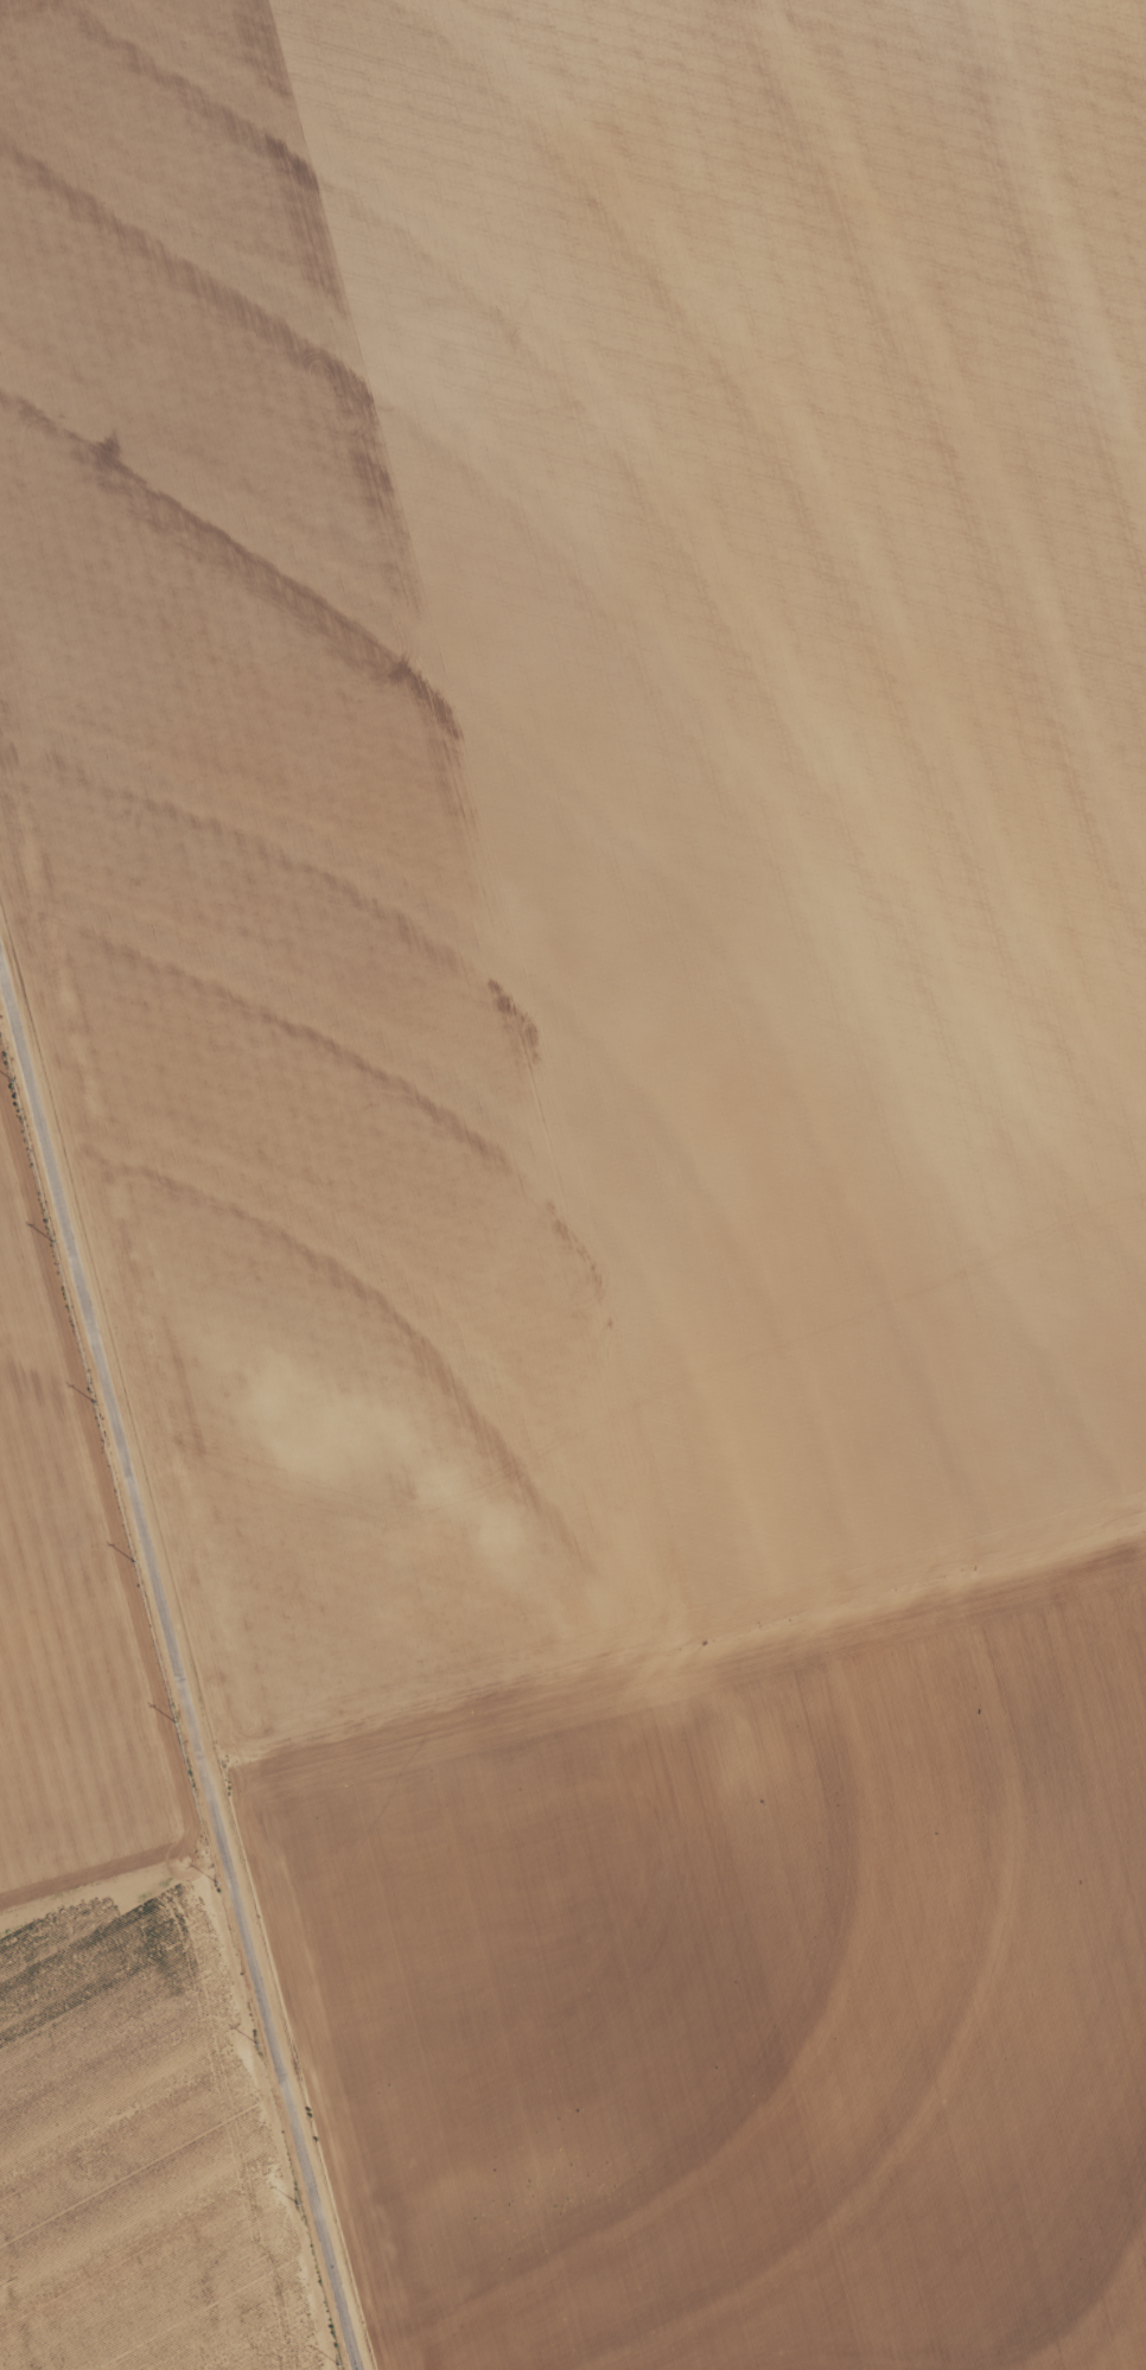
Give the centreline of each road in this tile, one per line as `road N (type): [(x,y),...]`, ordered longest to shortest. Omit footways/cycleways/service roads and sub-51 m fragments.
road 1 (residential): [(352,2369),(0,998)]

